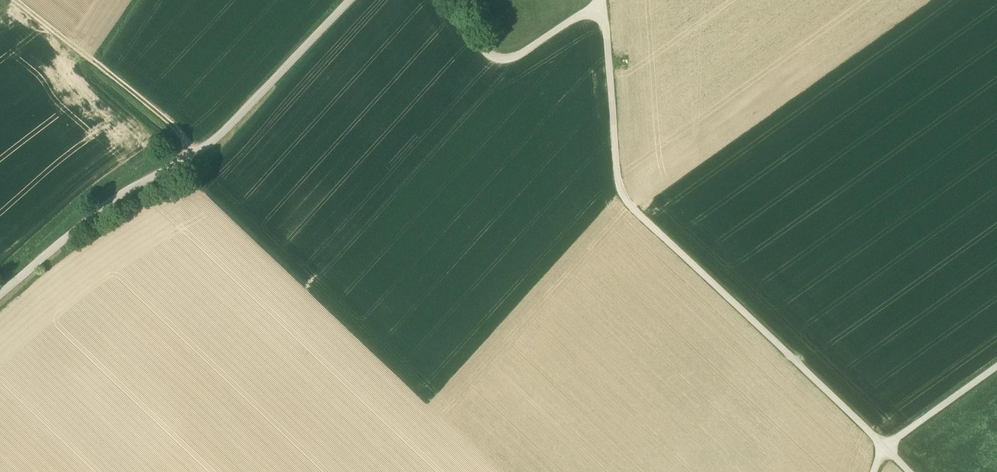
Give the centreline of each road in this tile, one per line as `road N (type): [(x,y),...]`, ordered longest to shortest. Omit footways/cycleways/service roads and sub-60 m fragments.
road 1 (track): [(885,447),(622,198),(603,2)]
road 2 (residential): [(349,0),(203,148),(77,228),(0,298)]
road 3 (track): [(203,148),(16,0)]
road 4 (track): [(603,2),(500,59),(455,0)]
road 5 (track): [(885,447),(996,367)]

